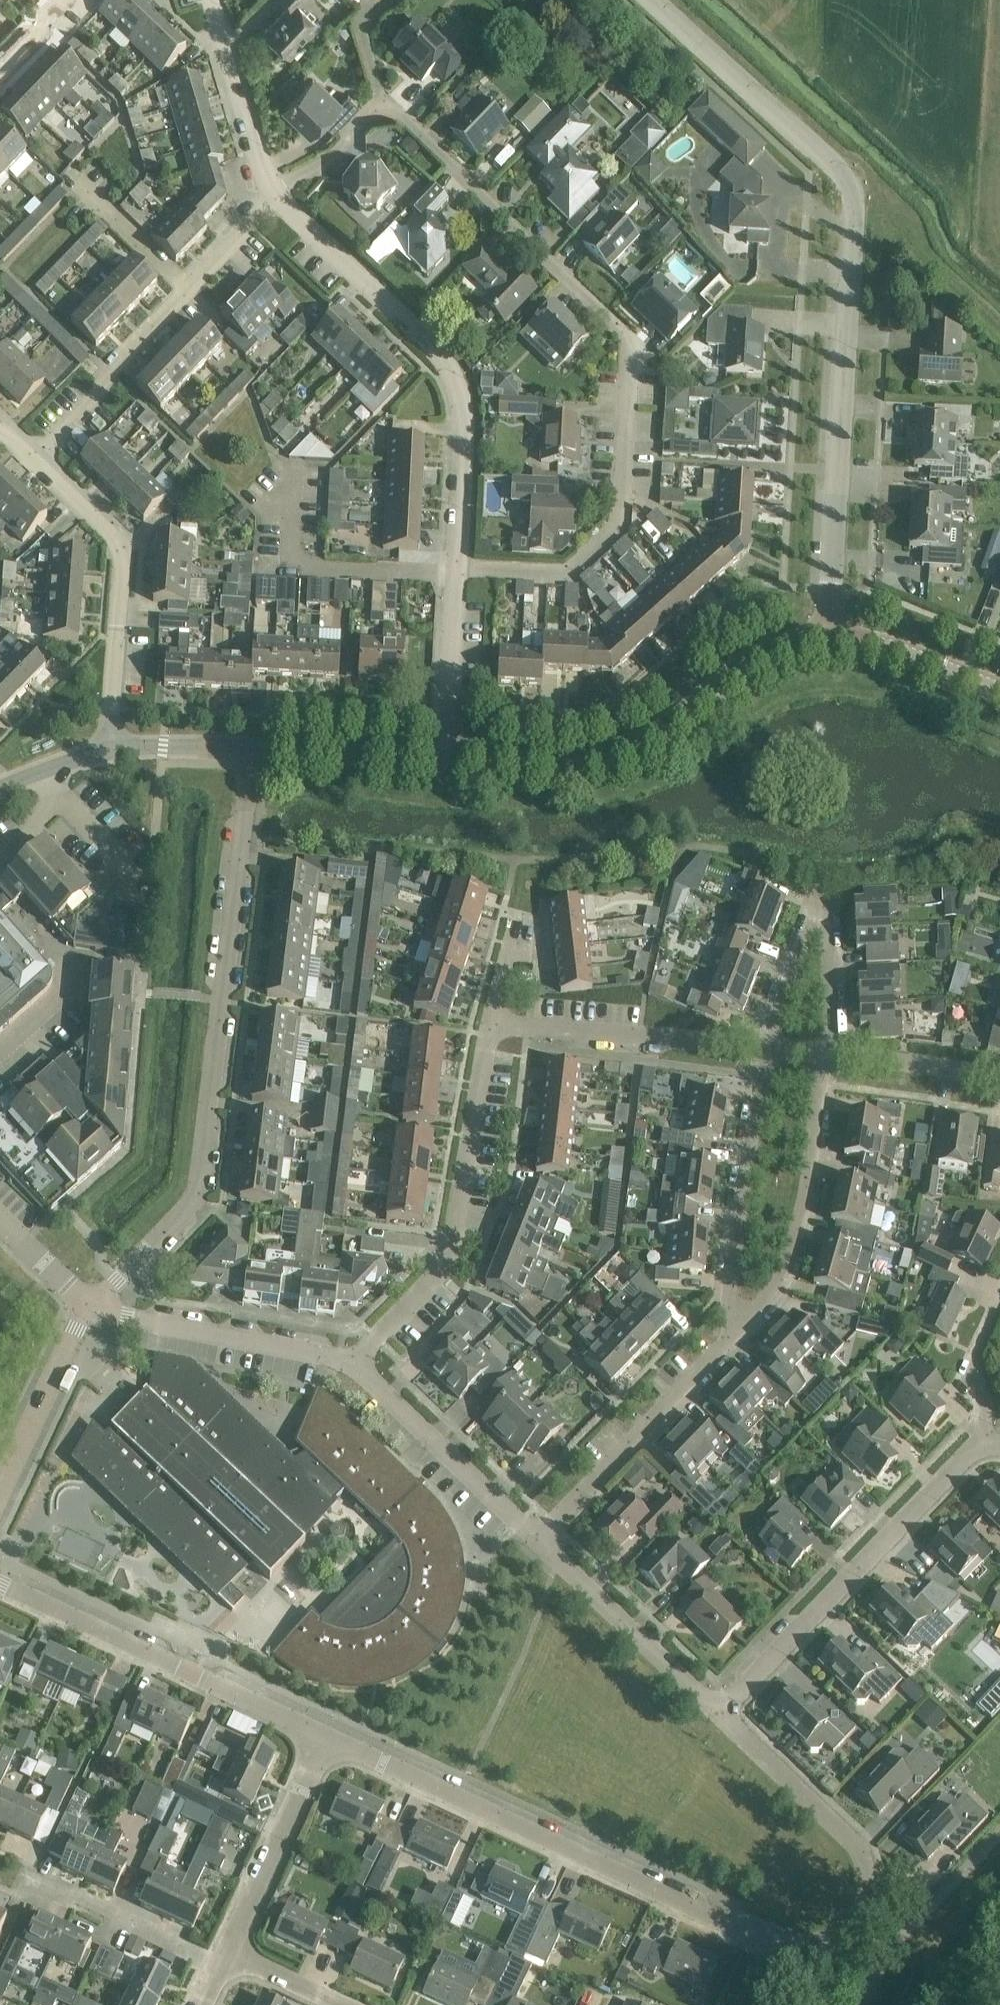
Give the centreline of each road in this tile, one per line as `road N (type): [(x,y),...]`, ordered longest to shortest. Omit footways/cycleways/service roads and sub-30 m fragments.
road 1 (residential): [(455,570),(549,574),(610,530),(618,508),(622,357),(614,335),(389,115),(375,110)]
road 2 (unclassified): [(91,1308),(192,1205),(200,1182),(252,747)]
road 3 (residential): [(857,1922),(827,1943),(762,1939),(331,1739)]
road 4 (residential): [(455,570),(464,436),(452,374),(286,217),(264,181)]
road 5 (residential): [(825,638),(852,190)]
road 6 (tertiary): [(445,760),(605,761),(670,728),(743,668),(825,638)]
road 7 (residential): [(353,1363),(431,1286),(464,1197),(492,1025)]
road 8 (residential): [(721,1711),(988,1445)]
road 9 (residential): [(331,1739),(0,1585)]
road 10 (unclassified): [(110,751),(122,555),(118,540),(32,461)]
road 11 (residential): [(731,1328),(793,1253),(829,1052)]
road 12 (residential): [(541,1541),(731,1328)]
road 13 (residential): [(764,1048),(731,1328)]
road 14 (residential): [(857,1922),(870,1901),(869,1869),(850,1834),(721,1711)]
road 15 (residential): [(658,0),(844,172),(852,190)]
road 16 (residential): [(764,1048),(492,1025)]
road 17 (residential): [(353,1363),(91,1308)]
road 18 (residential): [(541,1541),(353,1363)]
road 19 (residential): [(829,1052),(829,945),(820,929),(804,944),(764,1048)]
road 20 (residential): [(721,1711),(541,1541)]
road 21 (residential): [(227,1952),(331,1739)]
road 22 (residential): [(32,461),(175,292)]
road 23 (residential): [(221,1965),(26,1875)]
road 24 (unclassified): [(0,1502),(91,1308)]
road 25 (tertiary): [(252,747),(445,760)]
road 26 (residential): [(445,760),(455,570)]
road 27 (residential): [(264,181),(209,0)]
road 28 (residential): [(999,1080),(829,1052)]
road 29 (residential): [(175,292),(73,184)]
road 30 (residential): [(988,1445),(969,1392),(999,1307)]
road 31 (residential): [(175,292),(264,181)]
road 32 (tertiary): [(110,751),(252,747)]
road 33 (residential): [(264,181),(375,110)]
road 34 (residential): [(227,1952),(343,2004)]
road 35 (unclassified): [(91,1308),(0,1221)]
road 36 (tertiary): [(825,638),(880,644),(944,667)]

